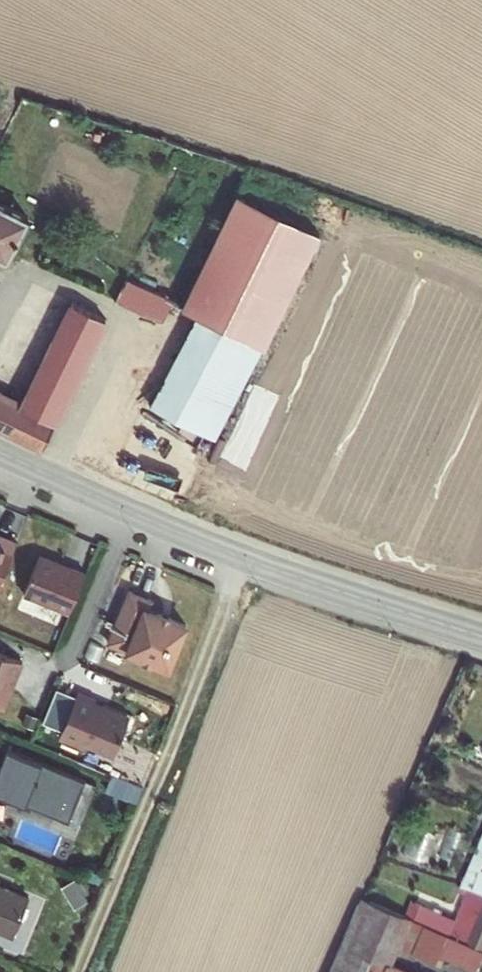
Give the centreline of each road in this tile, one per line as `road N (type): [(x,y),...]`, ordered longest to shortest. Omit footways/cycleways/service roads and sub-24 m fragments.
road 1 (track): [(78,971),(244,559)]
road 2 (tertiary): [(135,515),(283,573),(481,636)]
road 3 (residential): [(135,515),(72,661)]
road 4 (tertiary): [(0,453),(135,515)]

